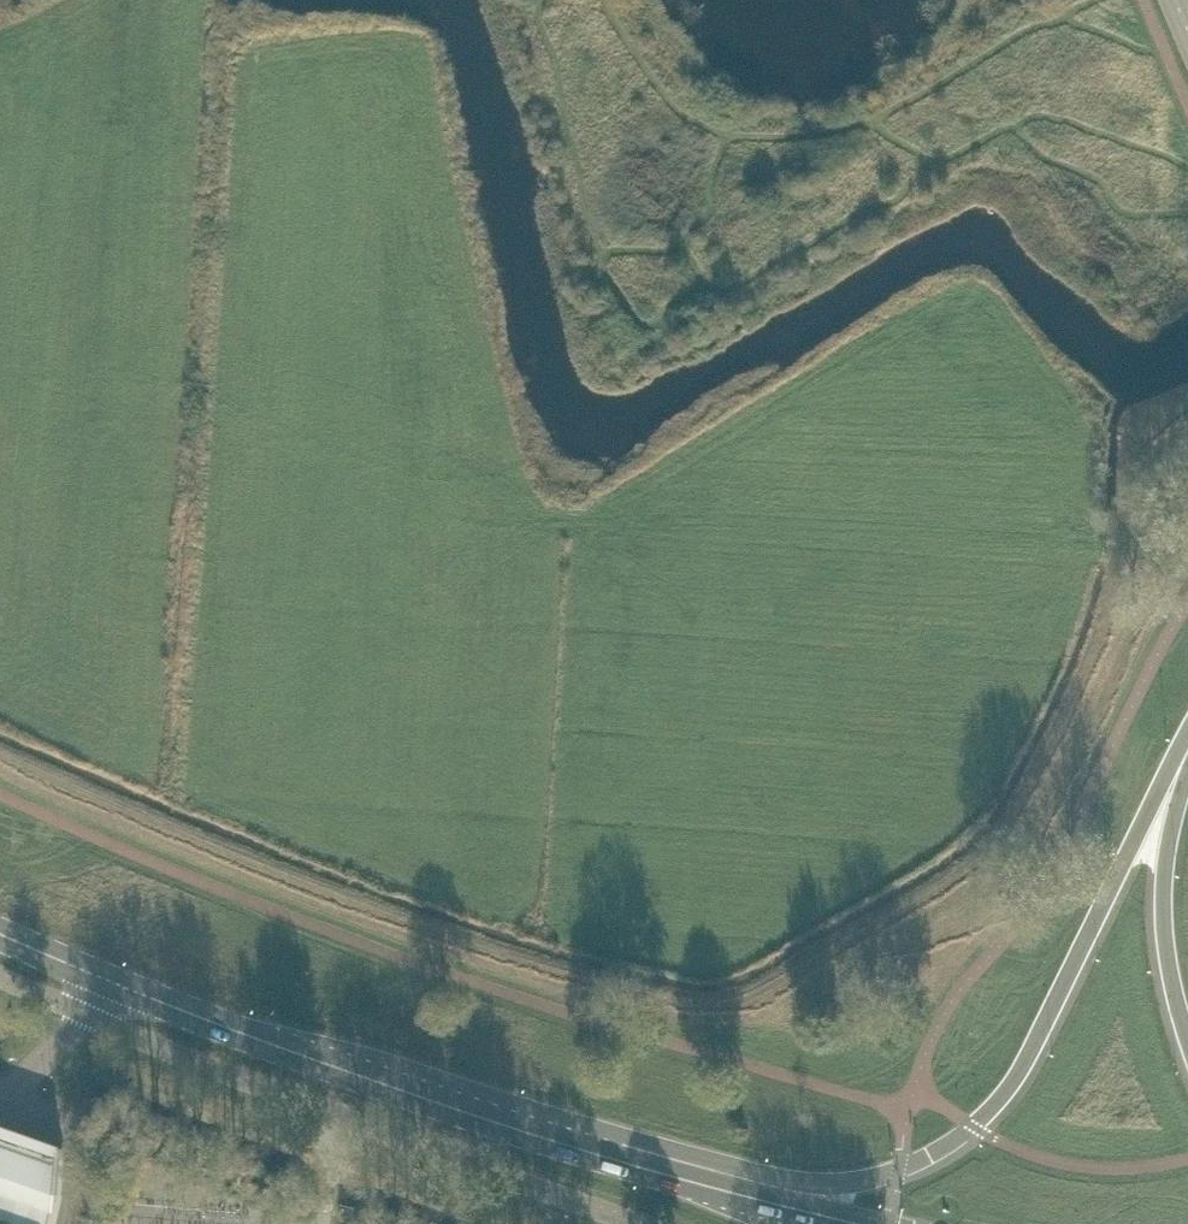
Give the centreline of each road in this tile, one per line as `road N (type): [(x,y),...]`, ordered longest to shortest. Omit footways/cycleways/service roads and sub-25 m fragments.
road 1 (secondary): [(1187,756),(1014,1086),(955,1143),(880,1177),(840,1182),(772,1177),(626,1138),(569,1142)]
road 2 (secondary): [(569,1142),(288,1047),(0,932)]
road 3 (secondary): [(569,1142),(846,1223)]
road 4 (secondary): [(1187,1031),(1170,961),(1165,895),(1187,756)]

